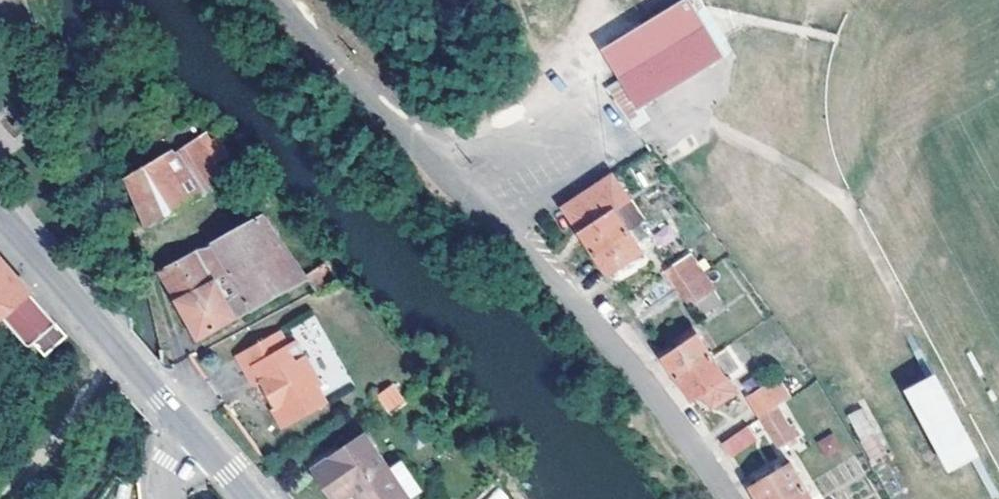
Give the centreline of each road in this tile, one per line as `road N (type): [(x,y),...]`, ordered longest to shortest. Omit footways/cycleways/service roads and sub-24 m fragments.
road 1 (residential): [(729,498),(701,454),(516,234),(385,116),(282,0)]
road 2 (tertiary): [(189,429),(0,214)]

